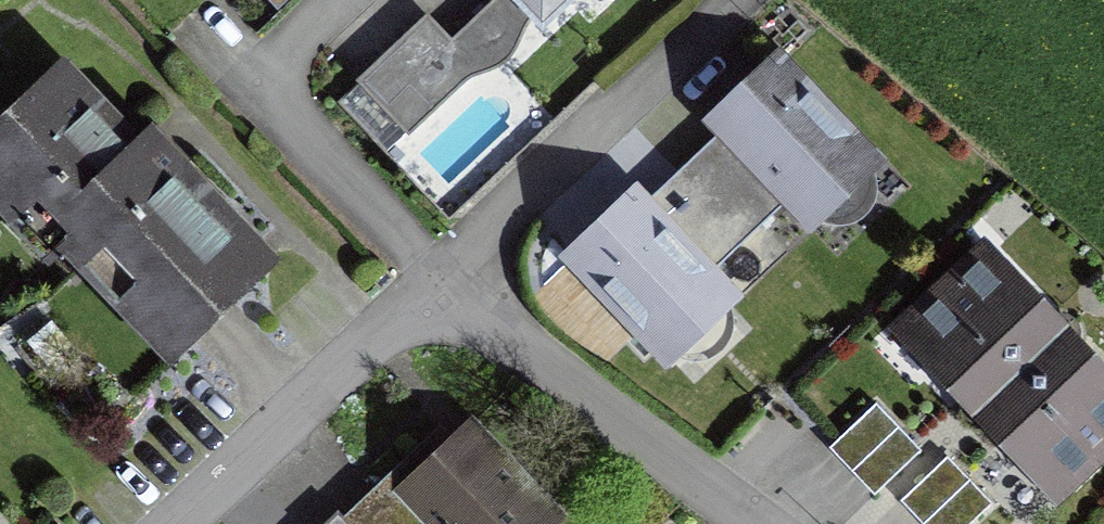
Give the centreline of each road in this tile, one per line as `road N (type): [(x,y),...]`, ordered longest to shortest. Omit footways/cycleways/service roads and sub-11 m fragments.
road 1 (residential): [(441,281),(734,3)]
road 2 (residential): [(441,281),(758,523)]
road 3 (residential): [(183,523),(441,281)]

